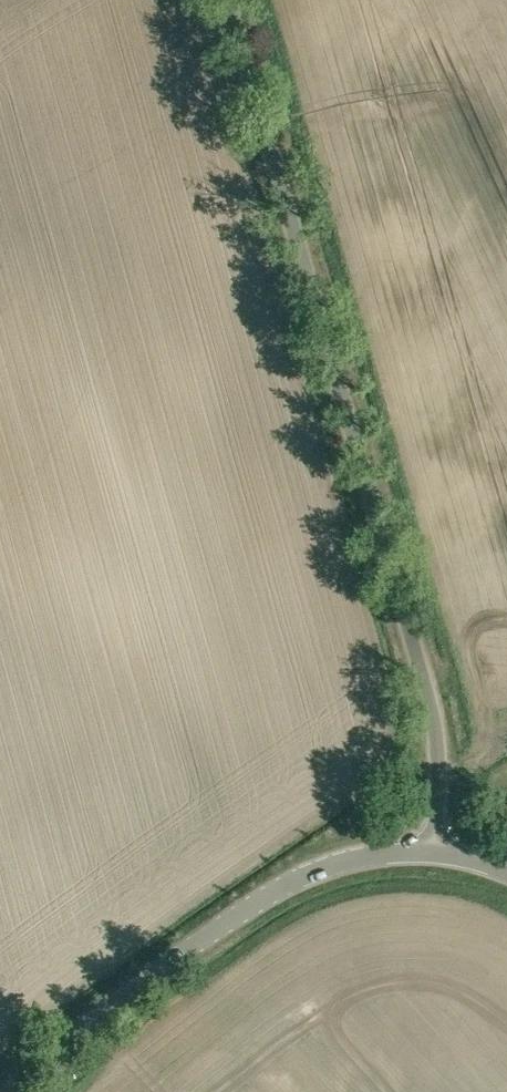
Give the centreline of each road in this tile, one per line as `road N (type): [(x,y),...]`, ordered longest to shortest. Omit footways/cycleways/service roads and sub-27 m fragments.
road 1 (unclassified): [(431,851),(438,745),(432,714),(225,0)]
road 2 (tertiary): [(18,1091),(244,913),(329,870),(431,851)]

